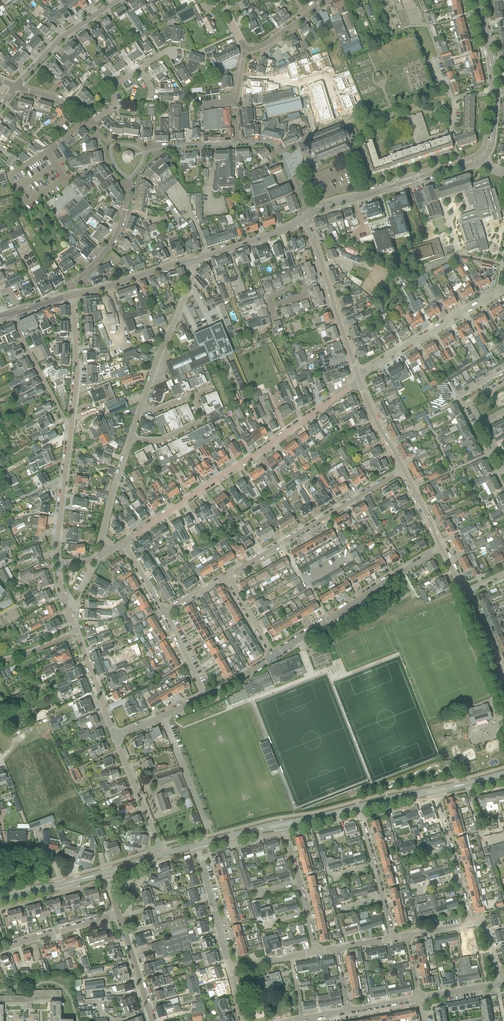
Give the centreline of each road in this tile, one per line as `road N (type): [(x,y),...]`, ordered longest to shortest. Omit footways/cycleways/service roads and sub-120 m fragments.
road 1 (unclassified): [(122,542),(359,381)]
road 2 (residential): [(226,577),(403,471)]
road 3 (tertiary): [(308,214),(481,158)]
road 4 (residential): [(115,736),(58,565)]
road 5 (residential): [(297,640),(441,547)]
road 6 (residential): [(358,376),(503,290)]
road 7 (tertiary): [(481,158),(492,137),(494,90),(478,0)]
road 8 (residential): [(141,407),(194,260)]
road 9 (residential): [(70,431),(77,367),(71,295)]
road 10 (residential): [(58,565),(70,431)]
road 11 (residential): [(71,295),(118,234),(129,179)]
road 12 (residential): [(10,314),(70,431)]
road 13 (residential): [(17,87),(80,22),(114,0)]
road 14 (residential): [(230,969),(196,845)]
road 15 (residential): [(339,116),(325,76),(299,82),(240,78)]
road 16 (tertiary): [(71,295),(194,260)]
road 17 (residential): [(163,854),(115,736)]
road 18 (residential): [(0,951),(118,914)]
road 19 (residential): [(207,829),(163,717)]

